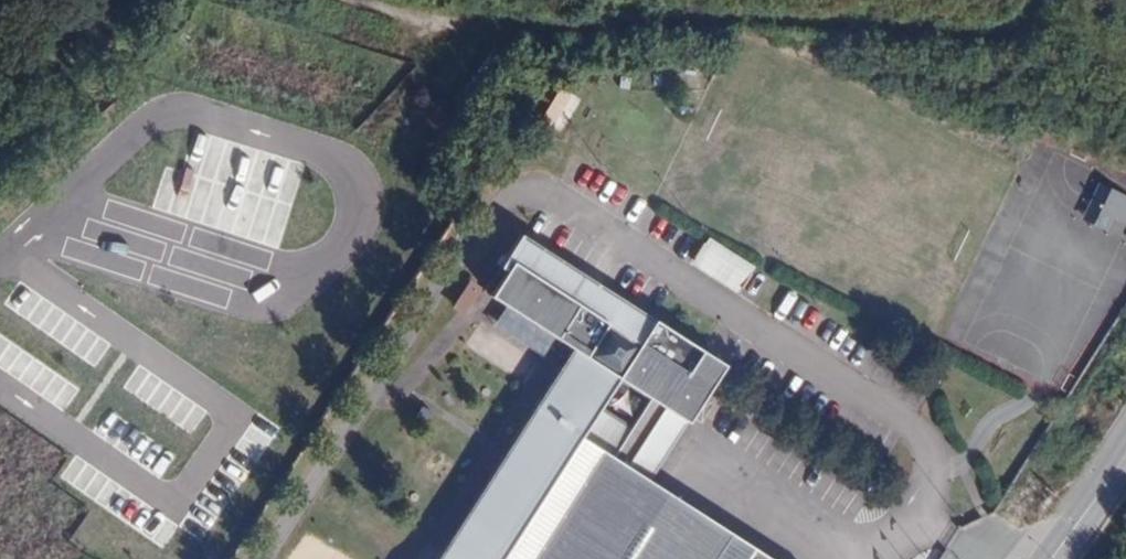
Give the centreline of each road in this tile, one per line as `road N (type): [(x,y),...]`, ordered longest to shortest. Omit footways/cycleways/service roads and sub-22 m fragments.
road 1 (track): [(1024,0),(1011,30),(992,39),(669,22),(432,27),(345,0)]
road 2 (primary): [(1125,455),(1052,558)]

